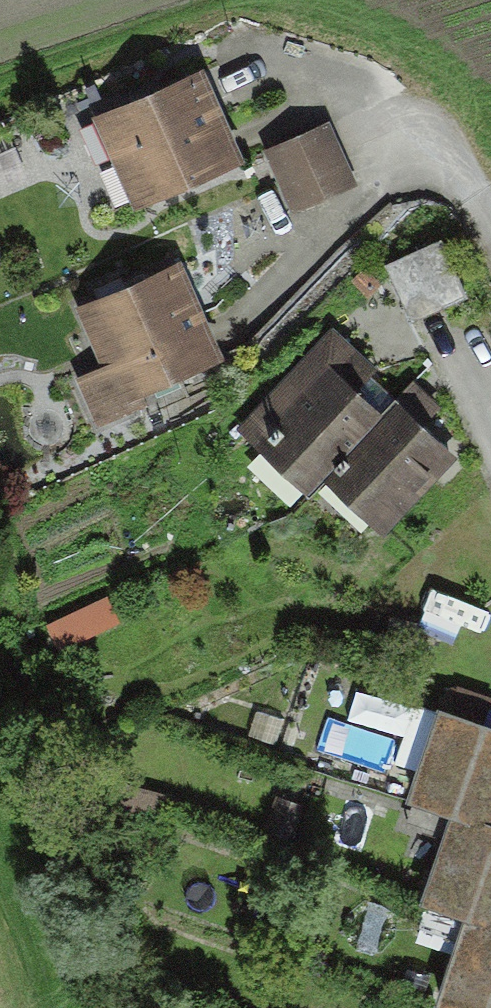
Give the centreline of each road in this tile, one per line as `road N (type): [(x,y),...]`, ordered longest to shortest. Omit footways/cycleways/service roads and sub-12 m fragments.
road 1 (residential): [(490,220),(464,161),(394,105)]

